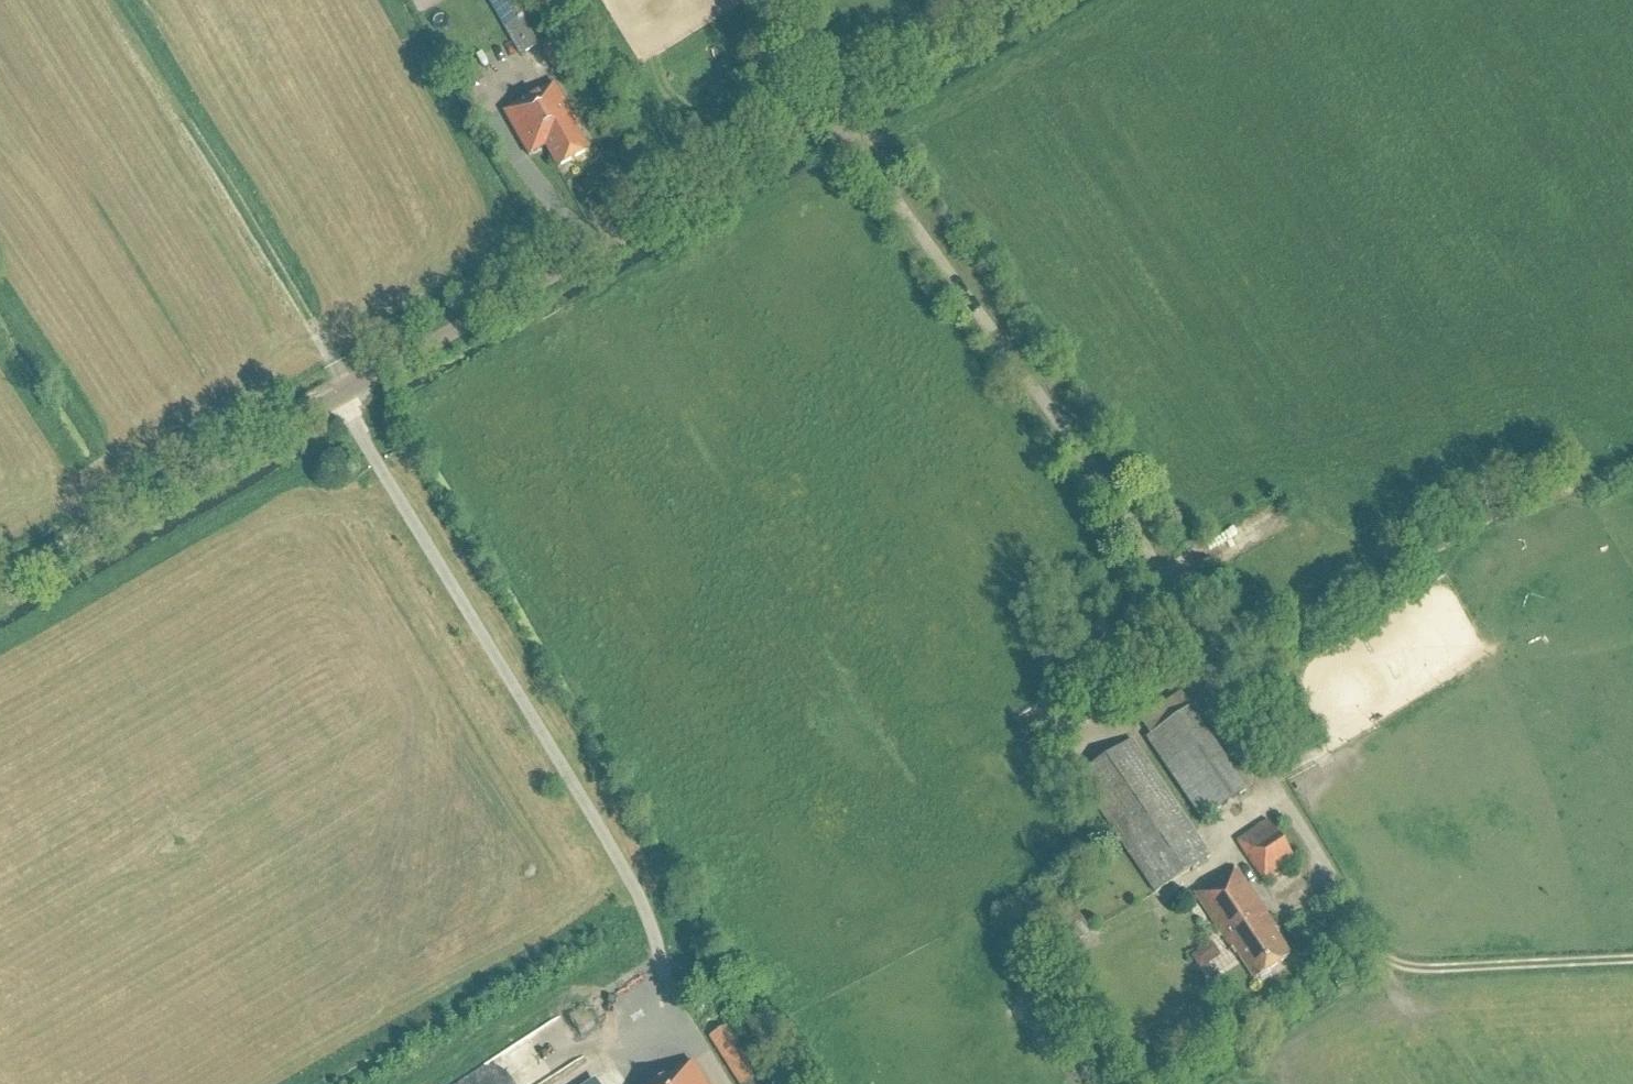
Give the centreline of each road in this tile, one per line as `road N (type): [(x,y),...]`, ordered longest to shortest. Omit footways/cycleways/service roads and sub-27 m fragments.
road 1 (unclassified): [(0,589),(1040,0)]
road 2 (track): [(350,393),(106,0)]

